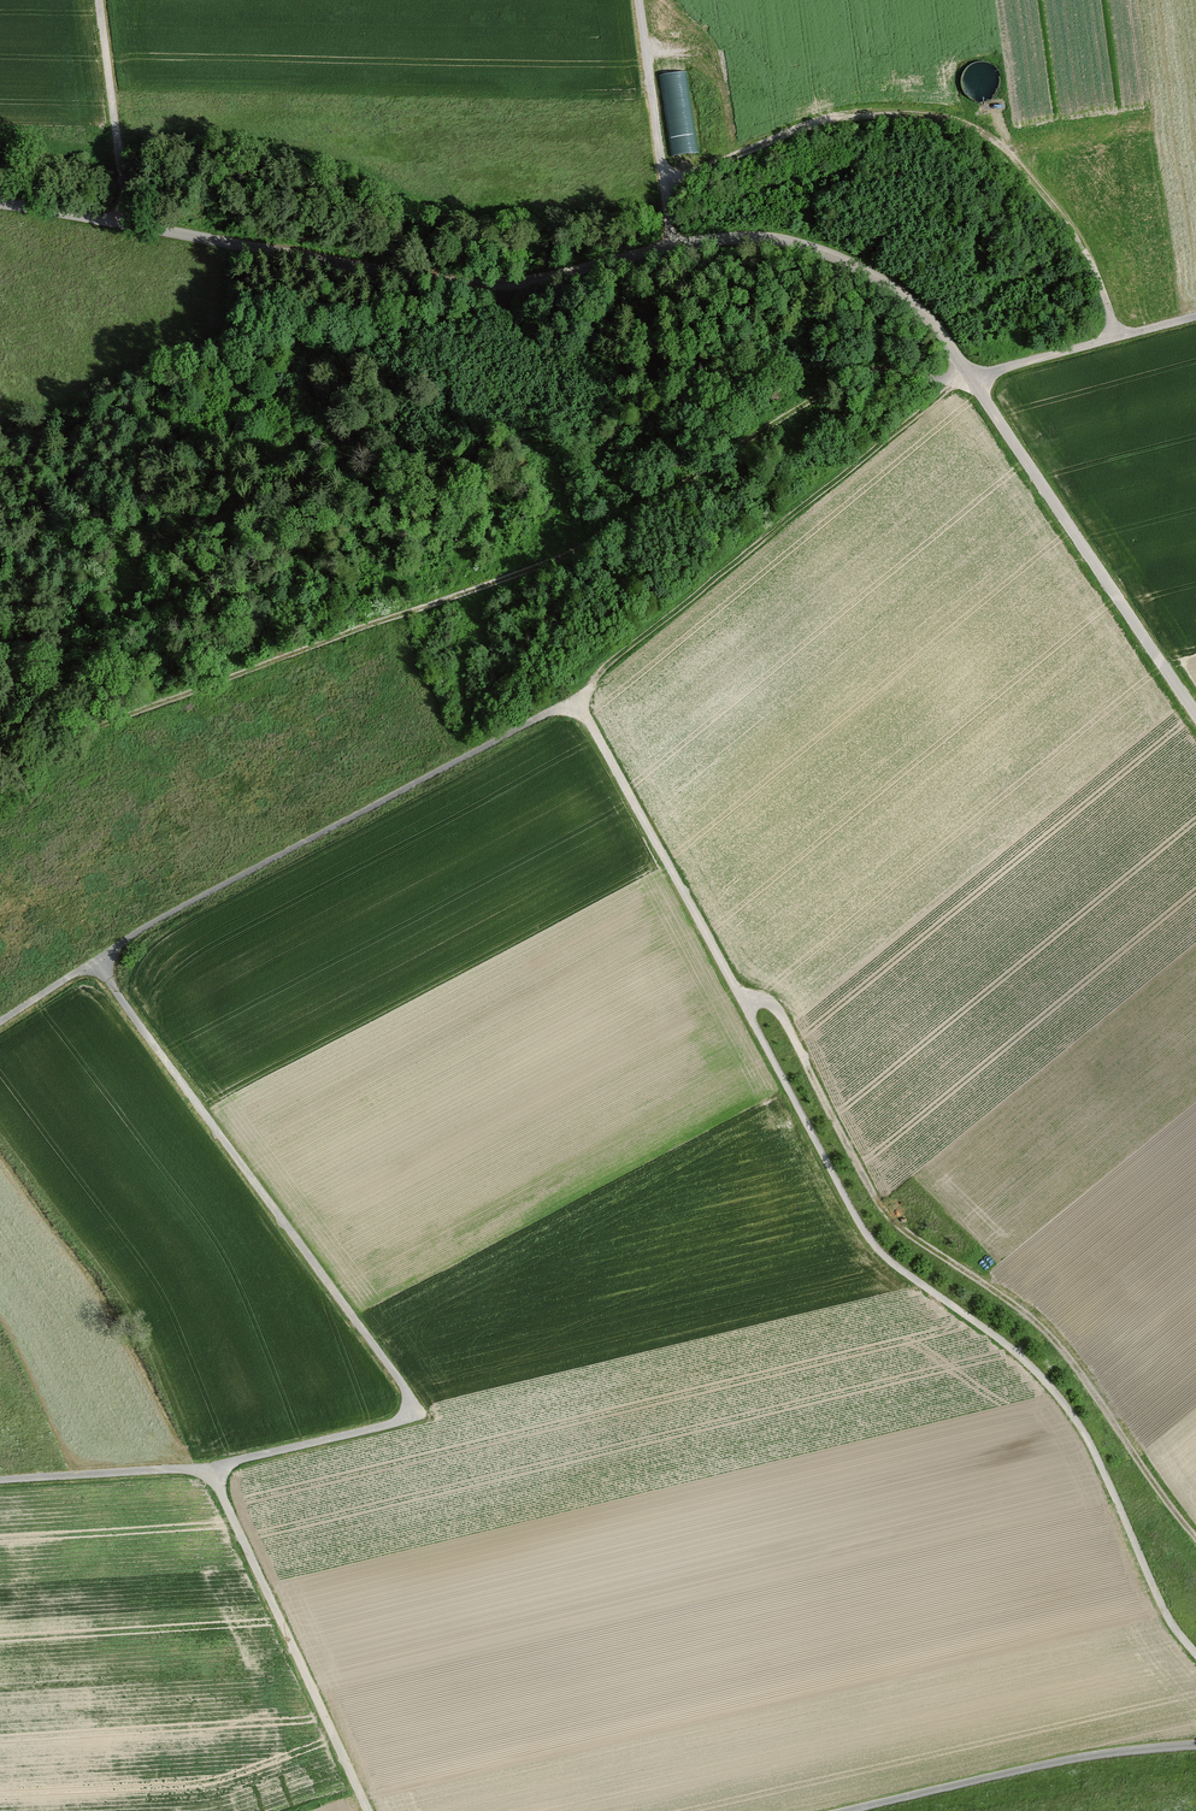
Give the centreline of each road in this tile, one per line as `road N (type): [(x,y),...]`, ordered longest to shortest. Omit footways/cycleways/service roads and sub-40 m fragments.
road 1 (track): [(210,1468),(387,1425),(404,1413),(407,1397),(94,961),(546,713),(579,704),(861,1226),(894,1265),(1016,1352),(1066,1405),(1163,1608),(1195,1654)]
road 2 (unclassified): [(0,204),(484,285),(702,241),(776,239),(824,253),(891,288),(937,330),(1195,713)]
road 3 (track): [(970,378),(859,374),(551,561),(72,731),(0,787)]
road 4 (track): [(742,999),(771,1004),(786,1022),(886,1215),(1051,1336),(1195,1536)]
road 5 (track): [(0,1480),(210,1468),(367,1810)]
road 6 (track): [(1115,338),(1076,234),(1006,149),(960,122),(897,112),(832,116),(664,186)]
road 7 (track): [(579,704),(622,652),(968,378)]
road 8 (track): [(1195,1744),(1137,1746),(830,1810)]
road 9 (track): [(639,0),(673,246)]
road 10 (track): [(970,378),(1195,317)]
road 11 (track): [(99,0),(128,224)]

